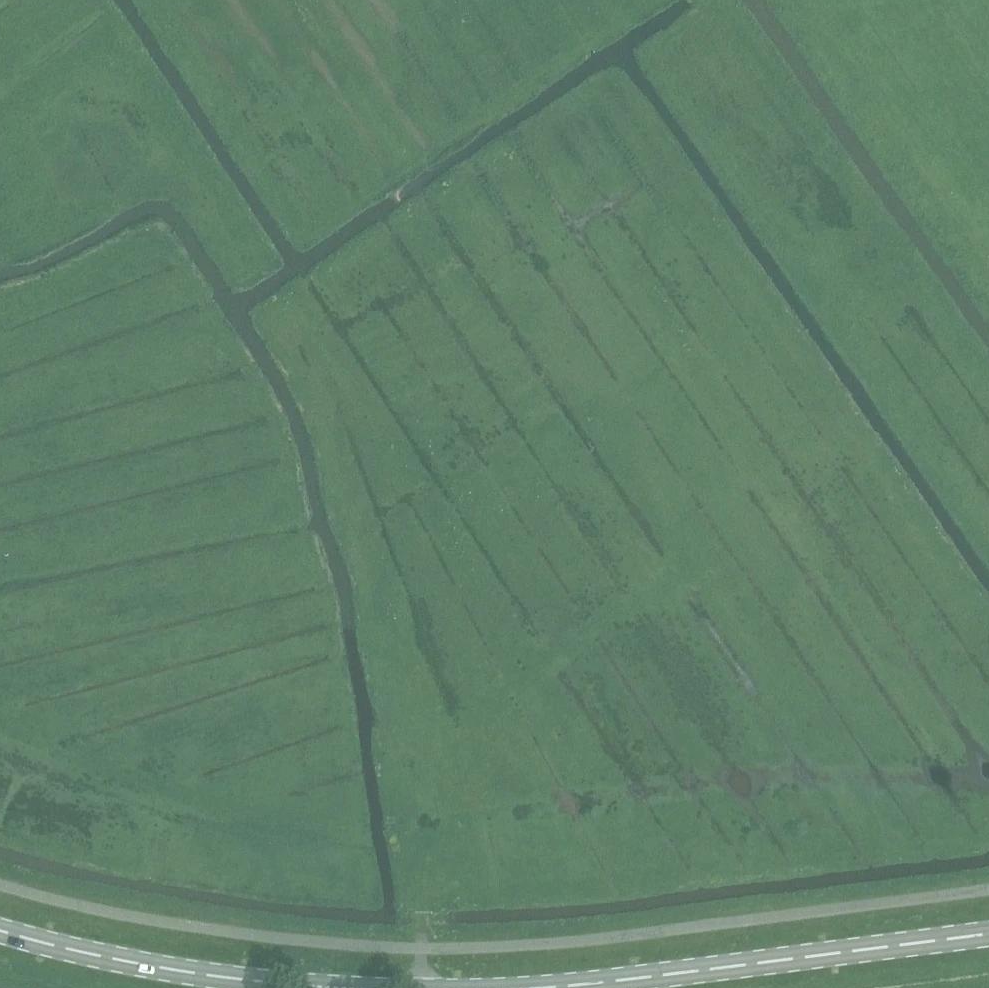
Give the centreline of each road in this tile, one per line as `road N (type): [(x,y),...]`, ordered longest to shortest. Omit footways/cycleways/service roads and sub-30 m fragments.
road 1 (secondary): [(596,987),(988,936)]
road 2 (secondary): [(0,934),(138,969),(281,987)]

